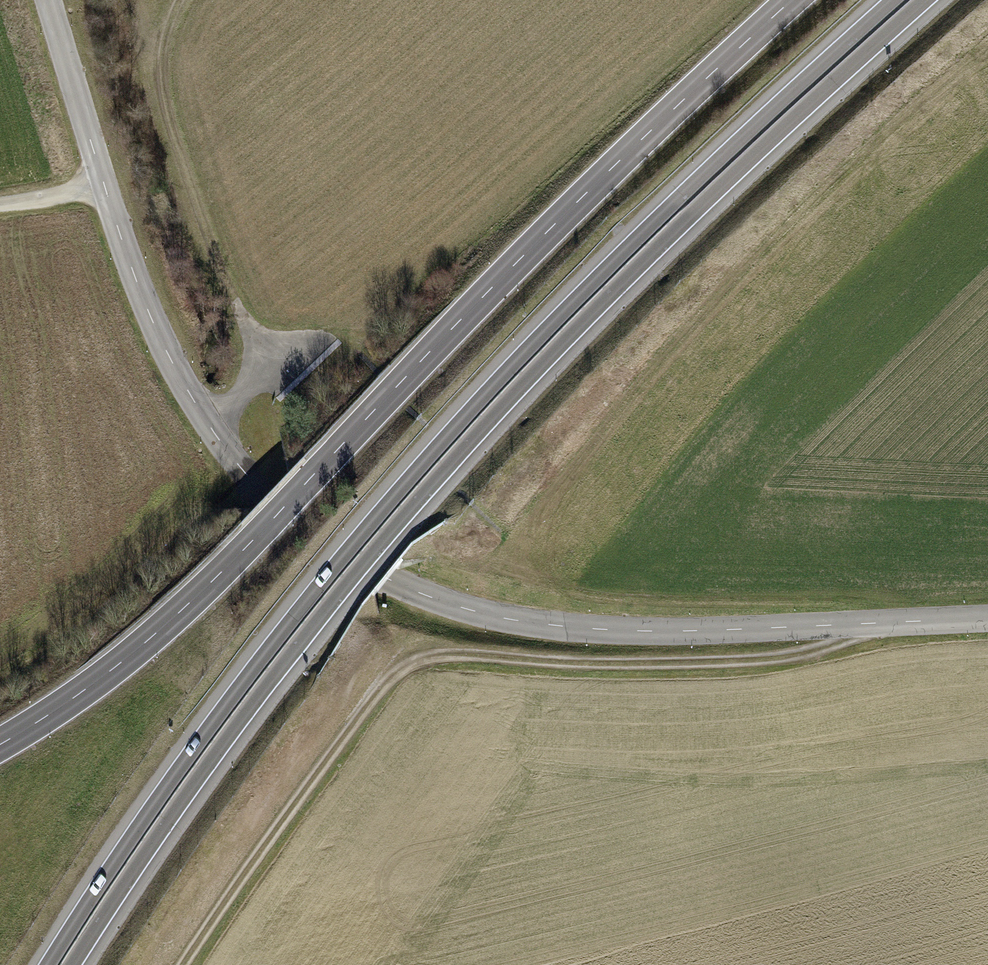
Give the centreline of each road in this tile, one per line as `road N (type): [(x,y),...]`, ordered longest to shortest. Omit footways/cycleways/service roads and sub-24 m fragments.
road 1 (tertiary): [(50,0),(120,233),(169,357),(216,435),(266,496),(345,555),(426,595),(556,625),(690,631),(987,618)]
road 2 (trunk): [(72,964),(249,708),(441,474),(656,249),(924,0)]
road 3 (trunk): [(893,0),(642,234),(426,459),(232,697),(48,964)]
road 4 (primary): [(0,745),(79,694),(184,608),(519,260),(792,0)]
road 5 (track): [(183,964),(372,698),(416,661),(761,659),(815,651),(876,623)]
road 6 (track): [(183,0),(167,43),(170,116),(257,357),(216,435)]

